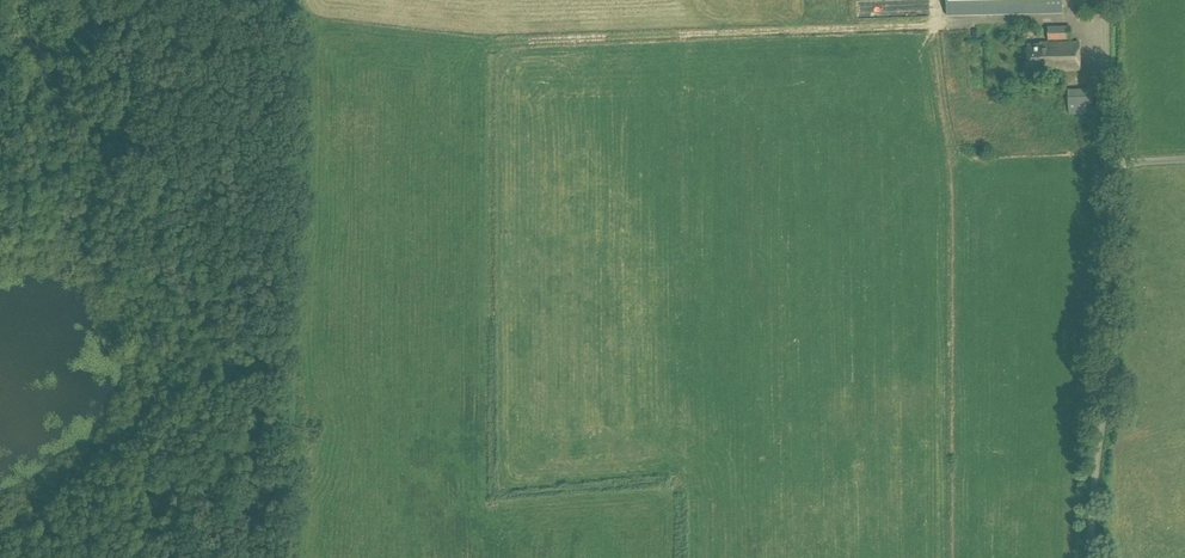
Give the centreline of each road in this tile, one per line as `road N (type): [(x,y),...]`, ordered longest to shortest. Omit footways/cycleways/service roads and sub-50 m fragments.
road 1 (unclassified): [(1092,557),(1105,374),(1103,0)]

